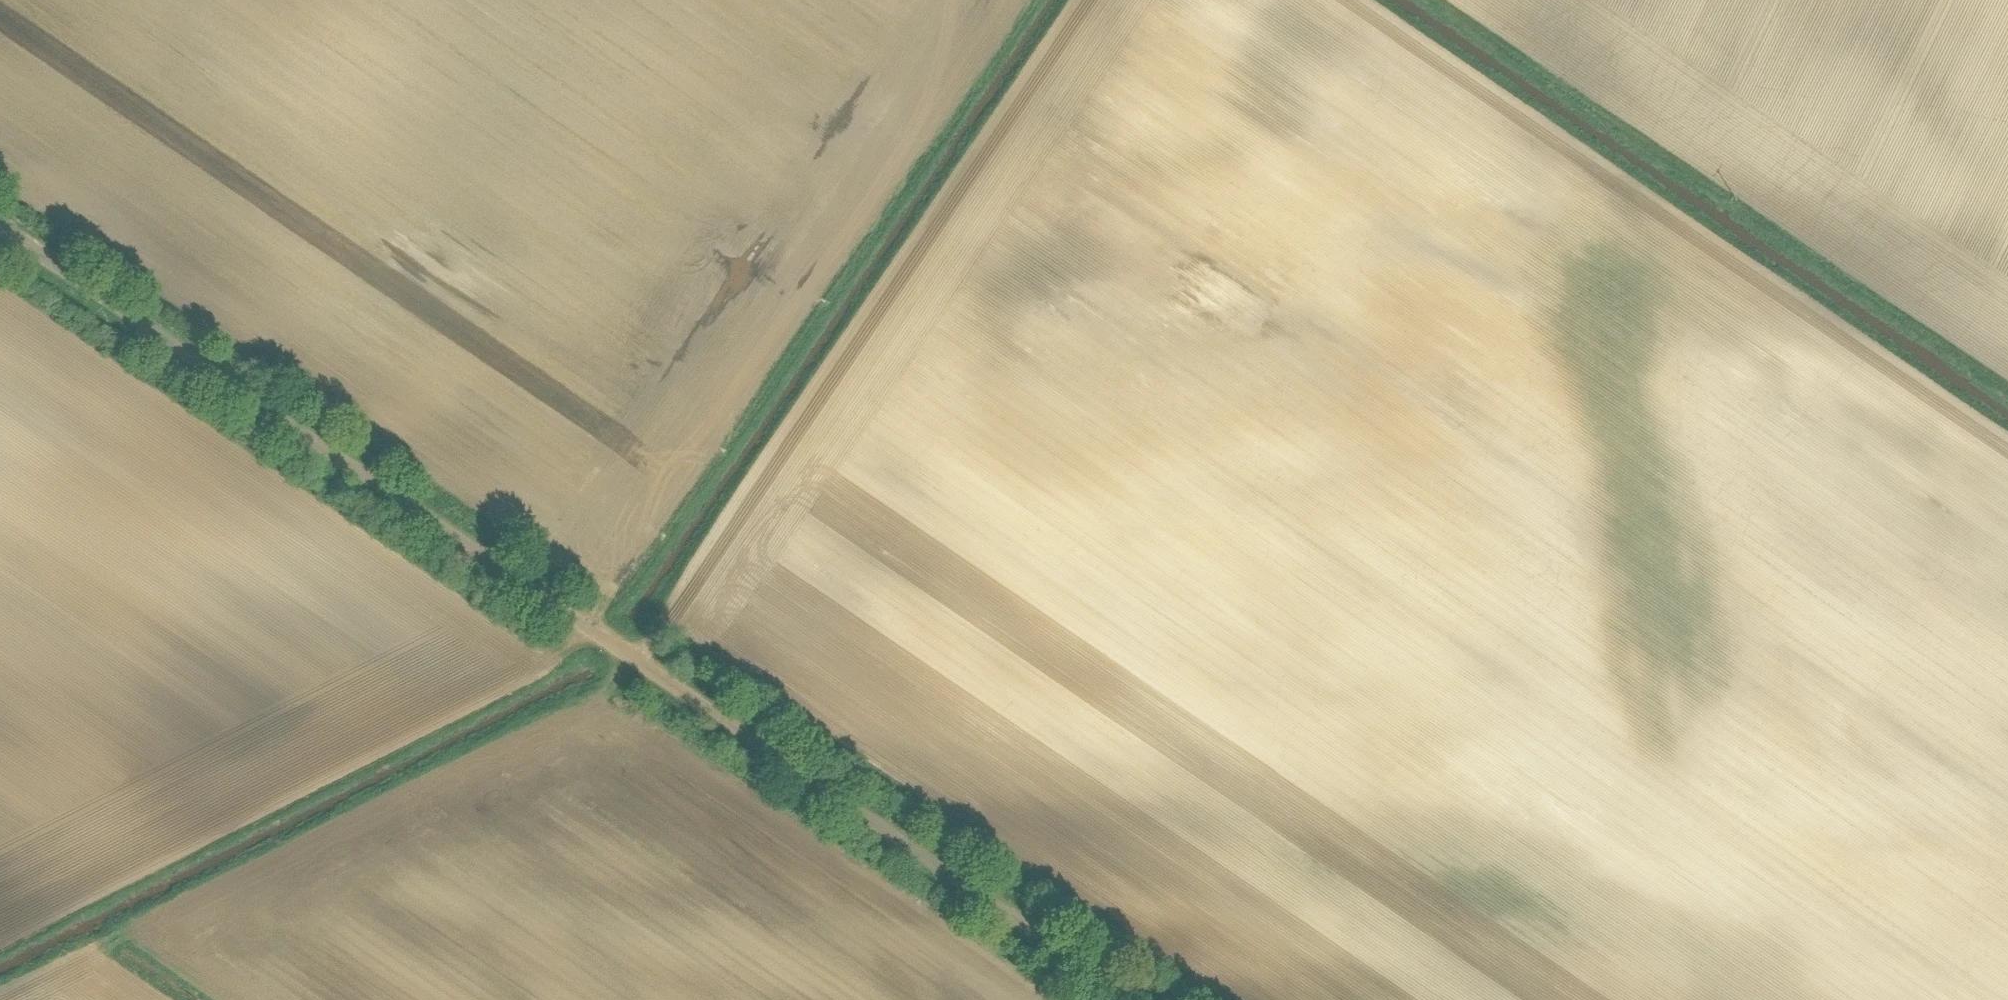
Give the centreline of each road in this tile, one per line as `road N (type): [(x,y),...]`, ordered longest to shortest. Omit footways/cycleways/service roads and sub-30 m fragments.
road 1 (unclassified): [(1117,999),(0,232)]

